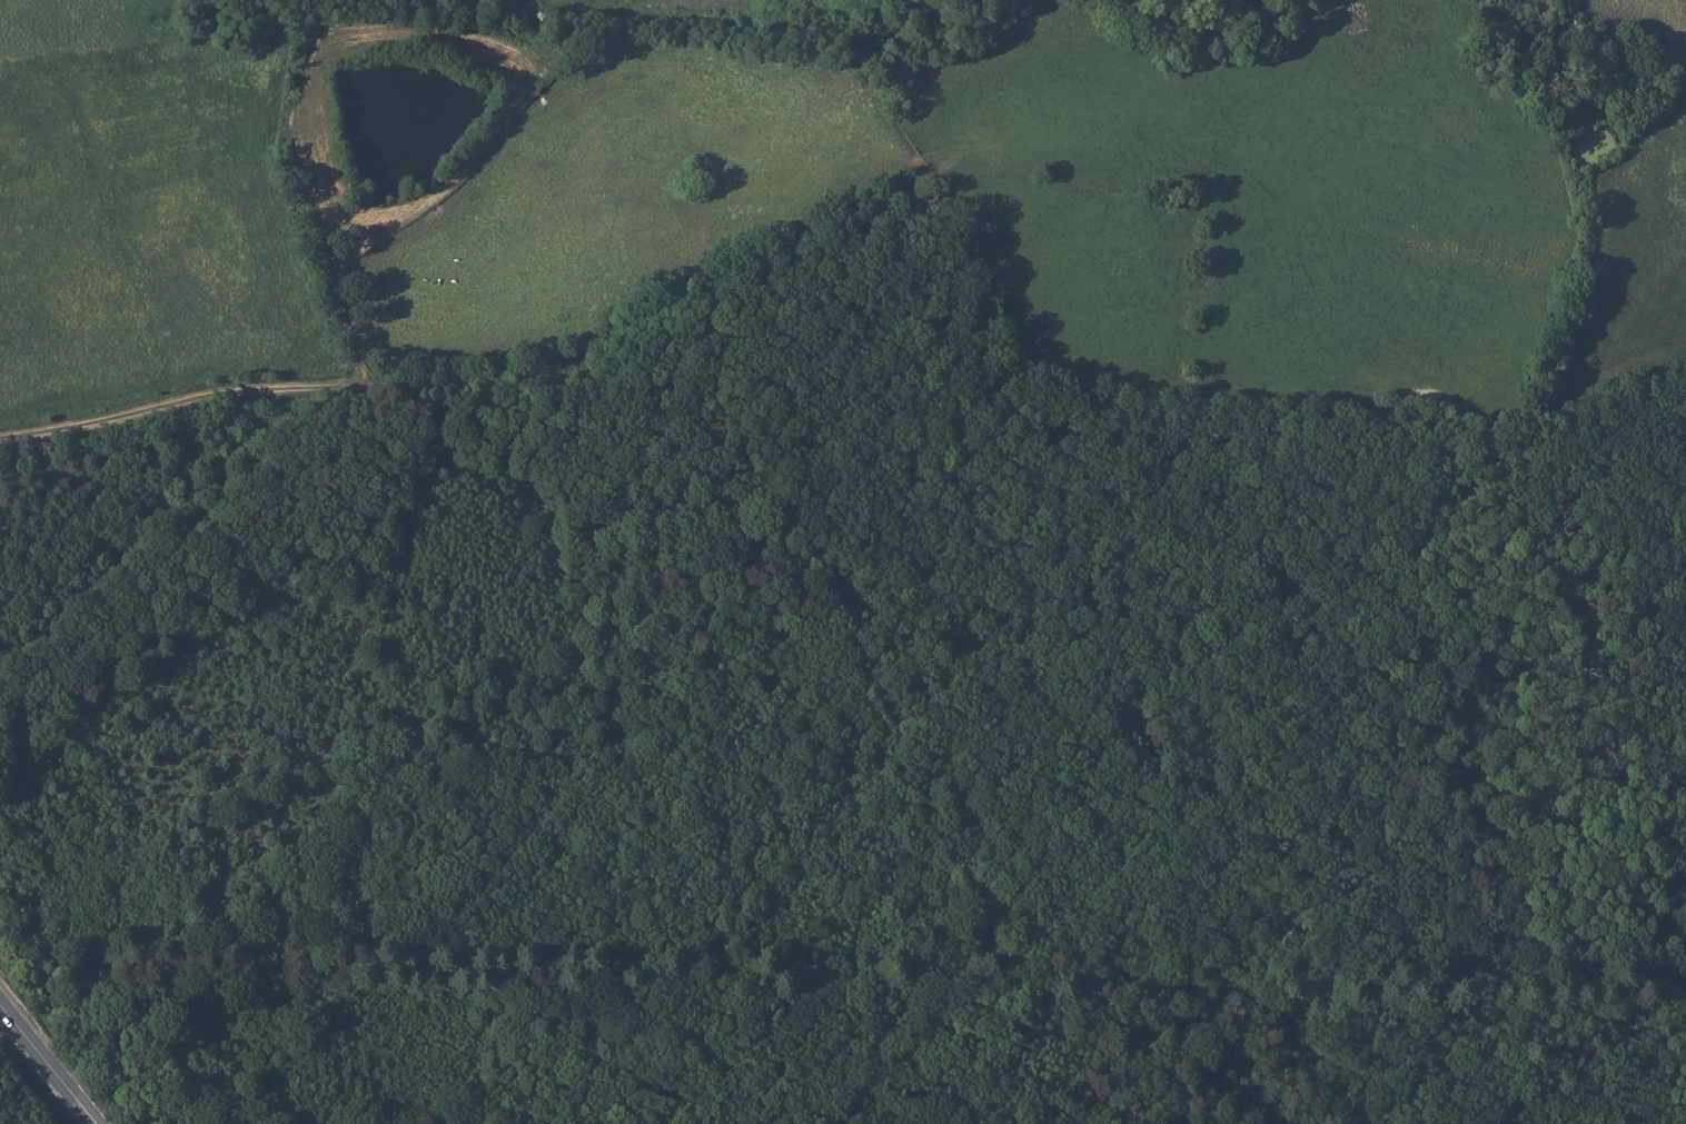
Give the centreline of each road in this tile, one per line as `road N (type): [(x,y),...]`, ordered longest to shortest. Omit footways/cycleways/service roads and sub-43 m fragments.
road 1 (track): [(340,388),(224,393),(0,439)]
road 2 (primary): [(96,1123),(0,1005)]

